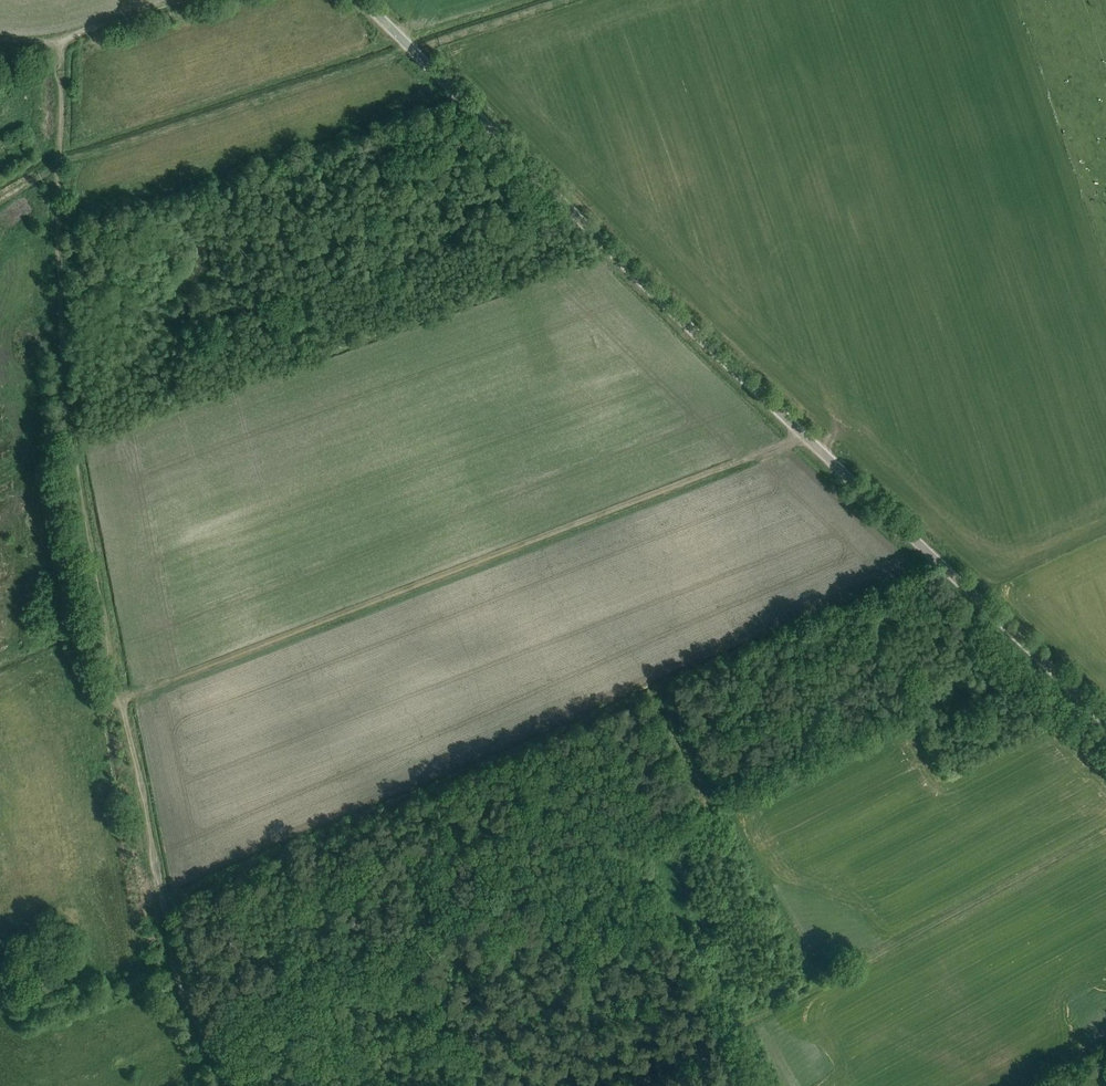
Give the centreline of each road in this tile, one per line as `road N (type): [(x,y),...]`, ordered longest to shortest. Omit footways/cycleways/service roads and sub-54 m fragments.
road 1 (unclassified): [(1105,721),(726,362),(362,0)]
road 2 (track): [(122,699),(803,435)]
road 3 (track): [(122,699),(64,382),(62,40)]
road 4 (track): [(727,1034),(1105,826)]
road 5 (track): [(229,1085),(172,962),(122,699)]
road 6 (track): [(184,0),(62,40)]

